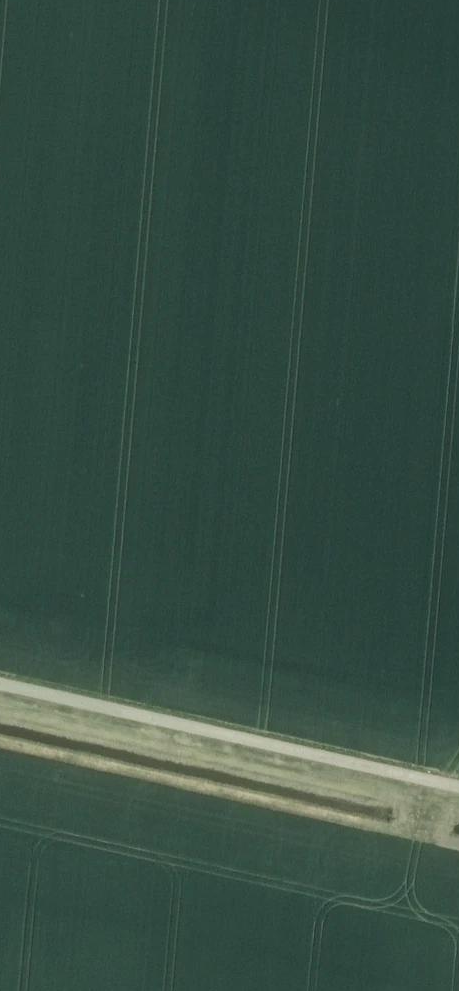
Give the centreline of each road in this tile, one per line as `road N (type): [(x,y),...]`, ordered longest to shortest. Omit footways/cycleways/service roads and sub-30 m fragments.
road 1 (unclassified): [(458,788),(0,685)]

